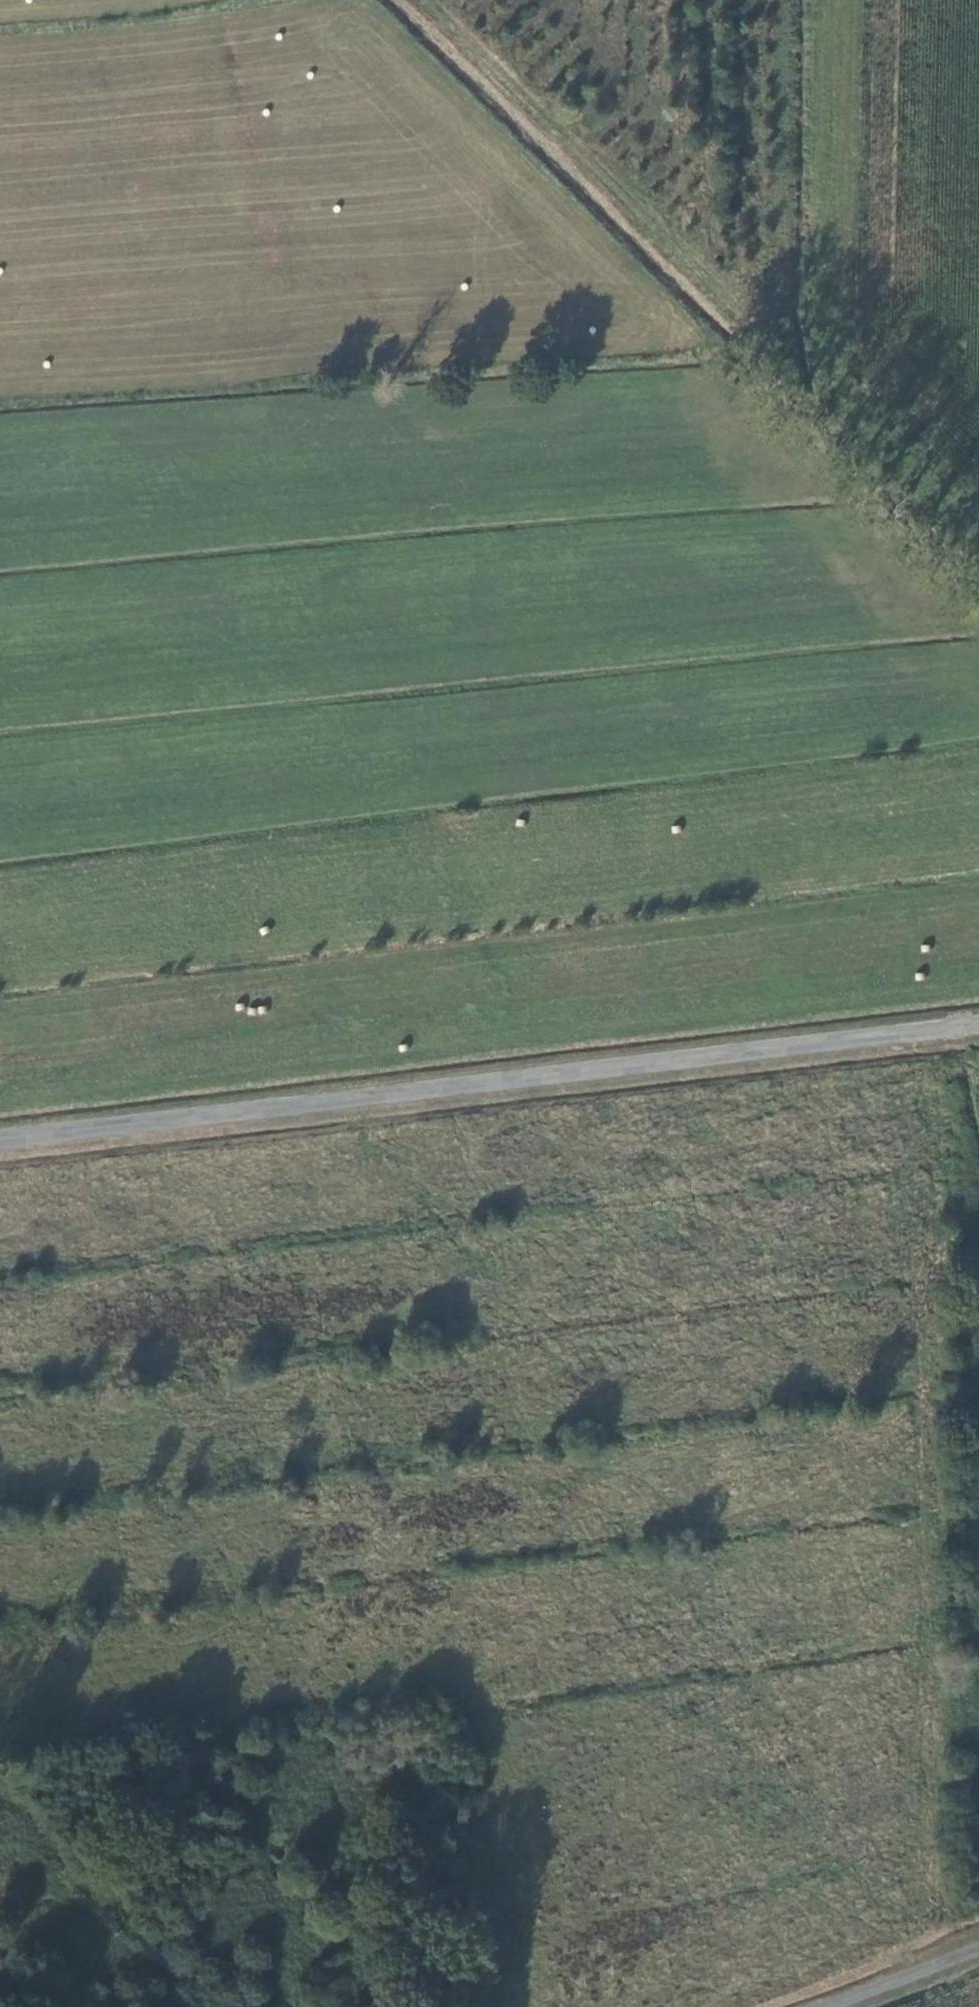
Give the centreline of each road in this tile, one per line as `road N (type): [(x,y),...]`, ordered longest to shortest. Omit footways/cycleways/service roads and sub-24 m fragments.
road 1 (unclassified): [(978,1029),(0,1138)]
road 2 (unclassified): [(978,1960),(852,2006)]

